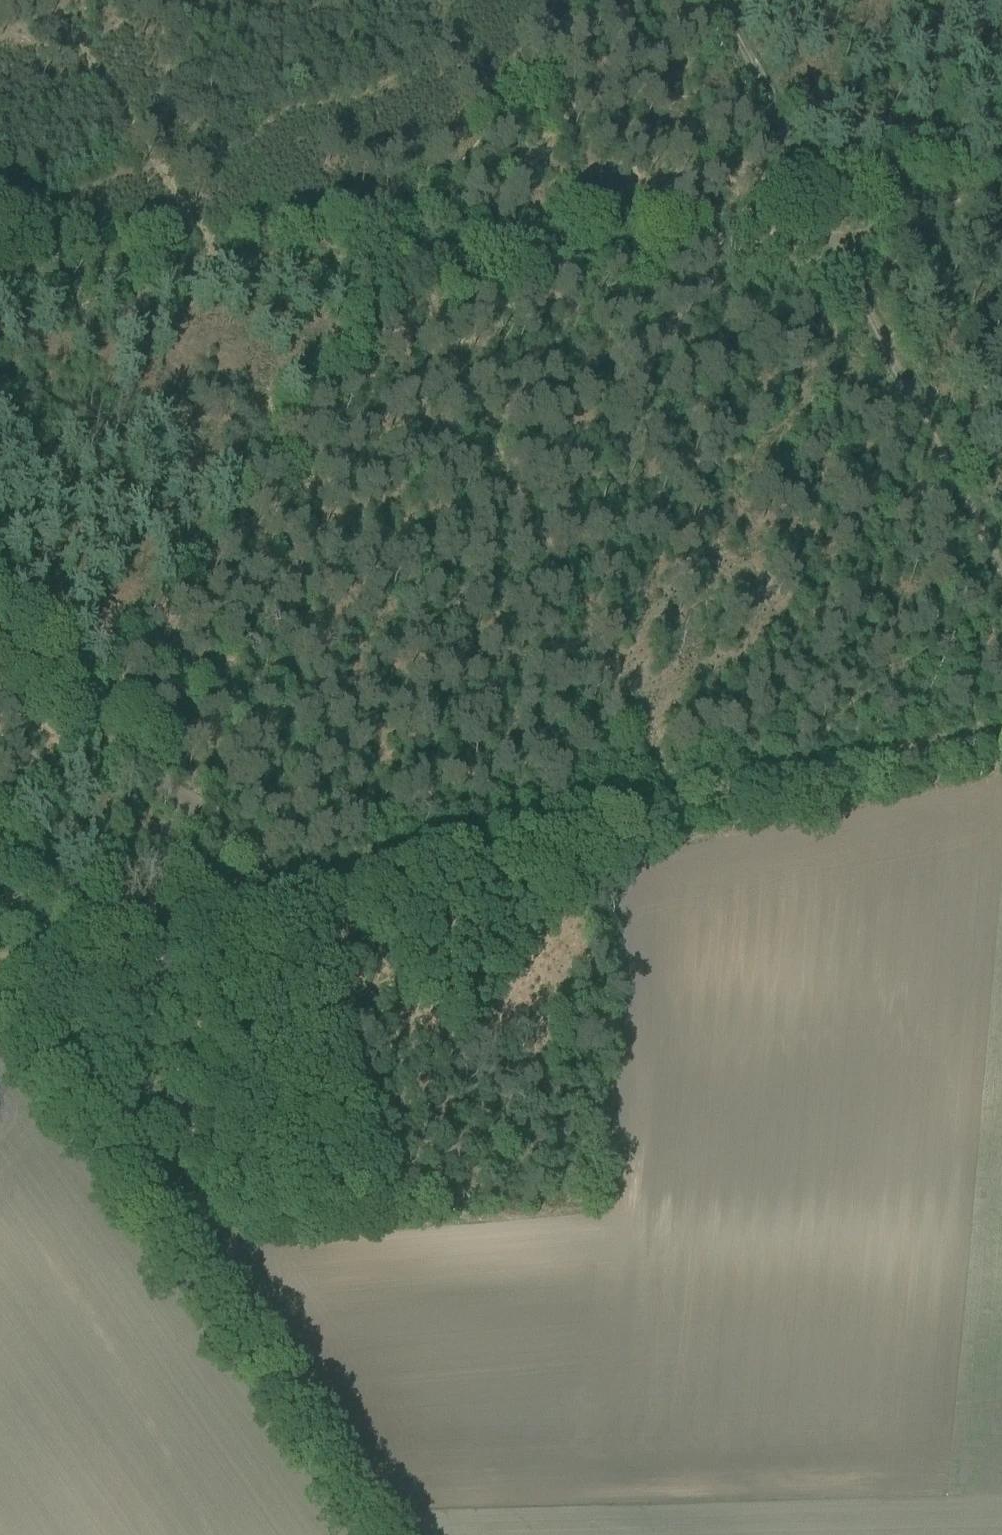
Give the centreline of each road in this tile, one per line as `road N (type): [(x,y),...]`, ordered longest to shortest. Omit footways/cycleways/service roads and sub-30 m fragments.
road 1 (track): [(0,283),(842,238)]
road 2 (track): [(292,889),(1001,727)]
road 3 (track): [(292,889),(0,650)]
road 4 (track): [(842,238),(1001,568)]
road 5 (track): [(0,958),(292,889)]

